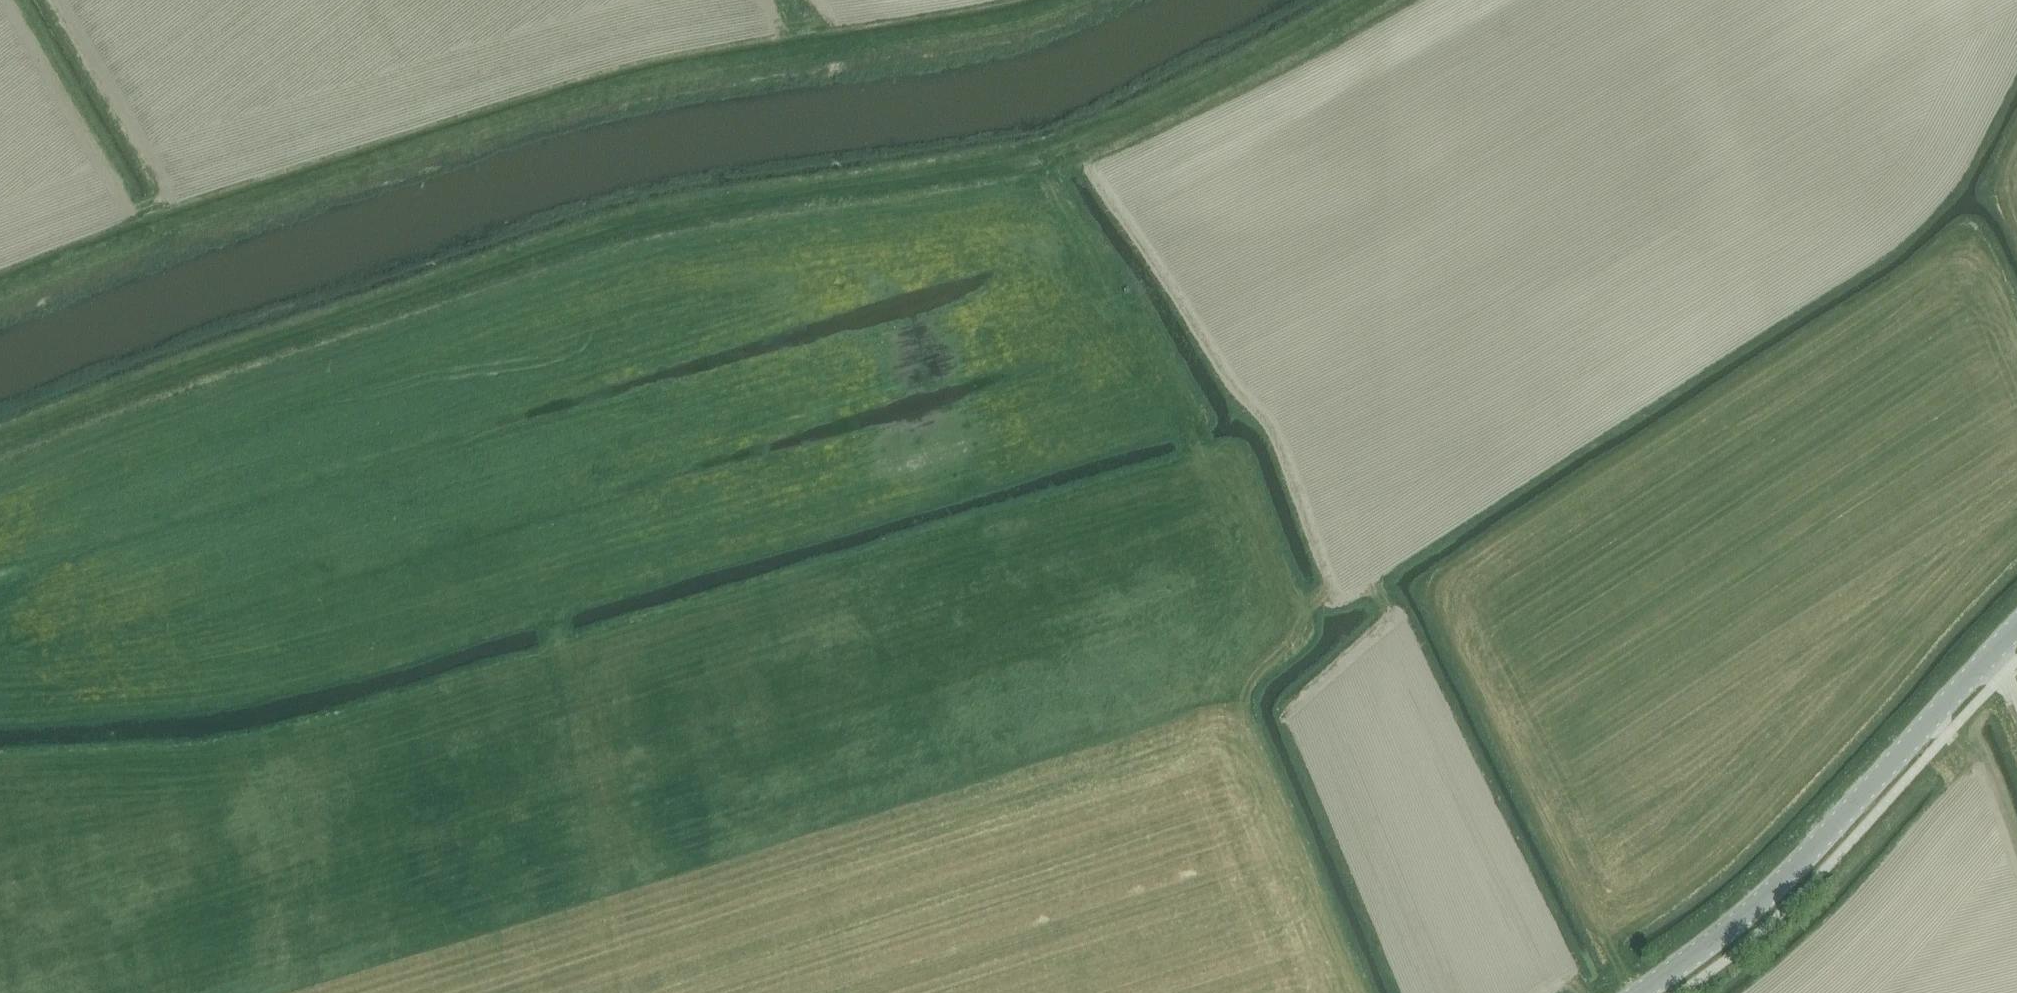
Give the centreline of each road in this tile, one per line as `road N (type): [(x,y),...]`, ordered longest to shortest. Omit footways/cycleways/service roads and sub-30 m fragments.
road 1 (tertiary): [(1642,992),(1733,927),(1800,864),(2016,630)]

